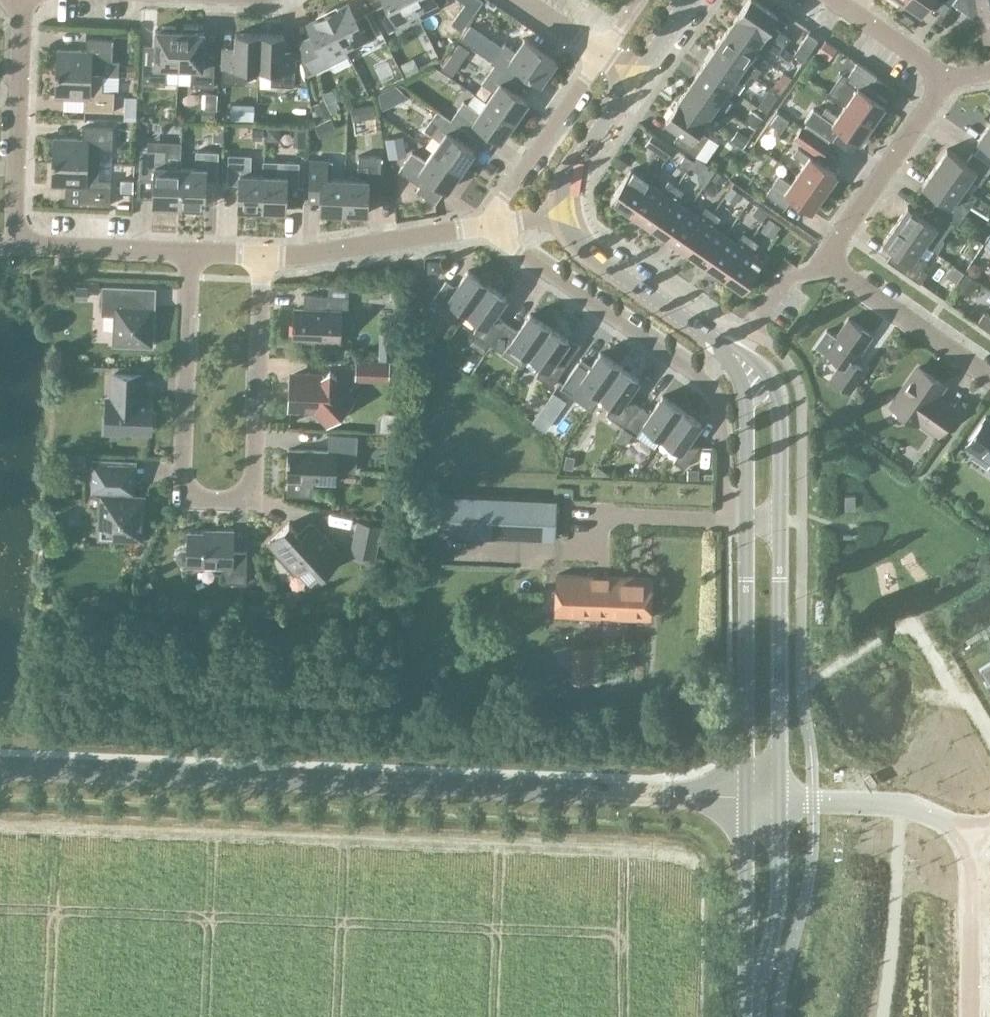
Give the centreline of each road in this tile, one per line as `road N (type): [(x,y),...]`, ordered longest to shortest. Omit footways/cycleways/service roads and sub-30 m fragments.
road 1 (unclassified): [(596,792),(0,768)]
road 2 (residential): [(260,288),(252,500),(181,498),(190,252)]
road 3 (residential): [(494,224),(507,243),(709,386),(720,412),(728,508)]
road 4 (secondary): [(779,800),(779,521)]
road 5 (secondary): [(745,521),(746,797)]
road 6 (track): [(989,736),(969,701),(954,699),(909,622),(802,687)]
road 7 (residential): [(13,246),(21,0)]
road 8 (residential): [(261,255),(494,224)]
road 9 (residential): [(823,261),(949,75)]
road 10 (secondary): [(728,351),(588,252),(564,212)]
road 11 (residential): [(823,261),(989,378)]
road 12 (secondary): [(779,521),(777,390),(753,360),(728,351)]
road 13 (secondary): [(746,797),(745,977),(752,988)]
road 14 (secondary): [(752,988),(779,910),(779,800)]
road 15 (residential): [(969,1016),(968,833)]
road 16 (residential): [(13,246),(190,252)]
road 17 (secondary): [(728,351),(745,402),(745,521)]
road 18 (residential): [(503,196),(600,55)]
road 19 (residential): [(812,800),(909,805),(968,833)]
road 20 (secondary): [(564,212),(572,169),(634,78)]
road 21 (unclassified): [(596,792),(746,797)]
road 22 (residential): [(949,75),(835,0)]

